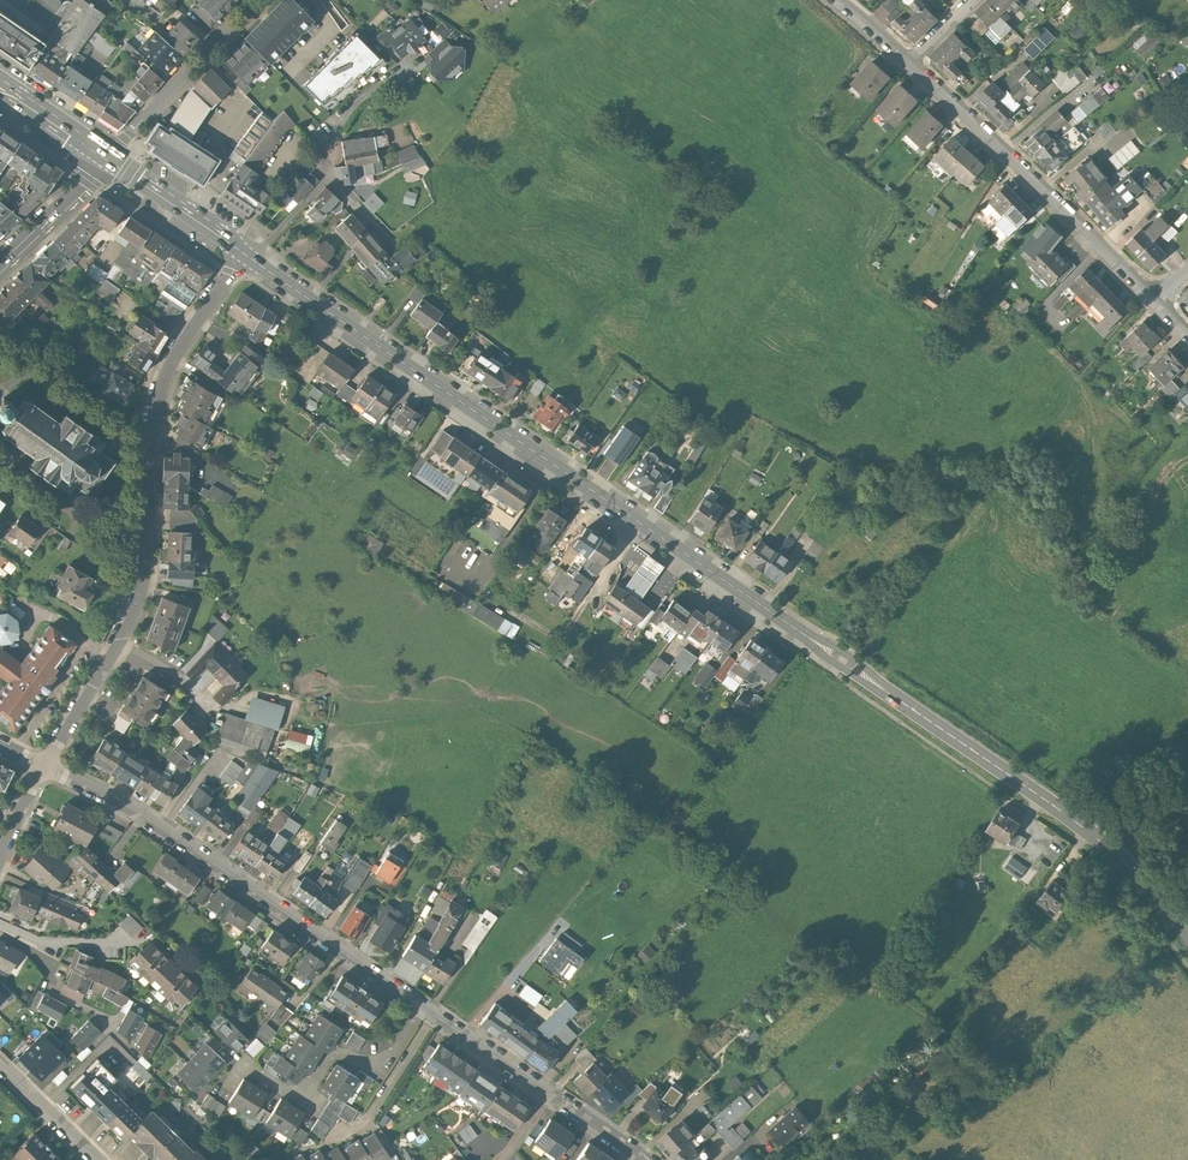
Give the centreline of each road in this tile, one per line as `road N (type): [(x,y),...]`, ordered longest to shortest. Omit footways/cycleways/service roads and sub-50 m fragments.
road 1 (secondary): [(244,257),(1045,798),(1187,934)]
road 2 (residential): [(42,766),(142,594),(150,448),(166,369),(244,257)]
road 3 (residential): [(42,766),(114,798),(423,1004)]
road 4 (residential): [(911,63),(1155,295)]
road 5 (residential): [(423,1004),(646,1159)]
road 6 (residential): [(423,1004),(383,1064),(337,1056),(299,1096),(246,1068),(221,1091)]
road 7 (residential): [(259,0),(108,159)]
road 8 (secondary): [(108,159),(244,257)]
road 9 (tertiary): [(0,269),(108,159)]
road 10 (secondary): [(0,82),(108,159)]
road 11 (residential): [(94,1159),(0,1068)]

